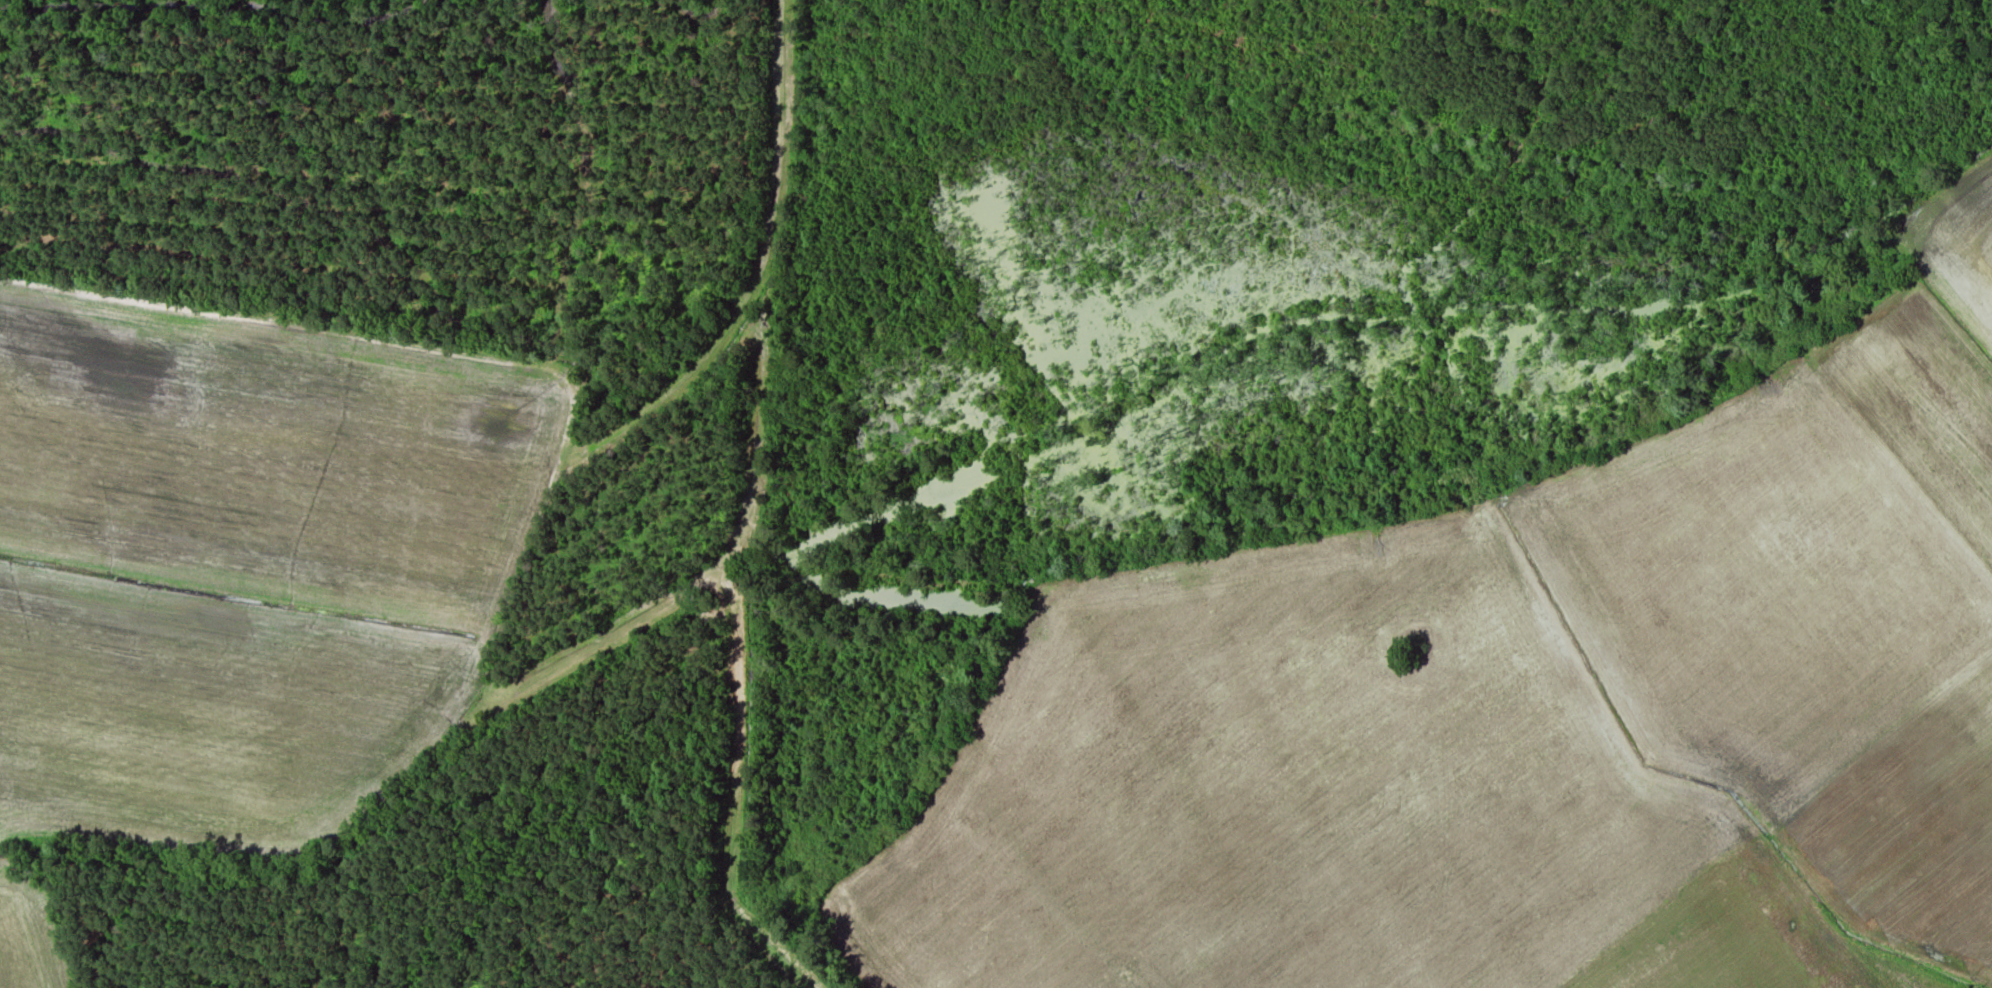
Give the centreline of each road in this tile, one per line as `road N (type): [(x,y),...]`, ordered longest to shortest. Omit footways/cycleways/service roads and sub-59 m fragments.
road 1 (track): [(777,0),(771,226),(734,319),(674,379),(556,457)]
road 2 (track): [(756,263),(755,393),(733,538),(721,568)]

